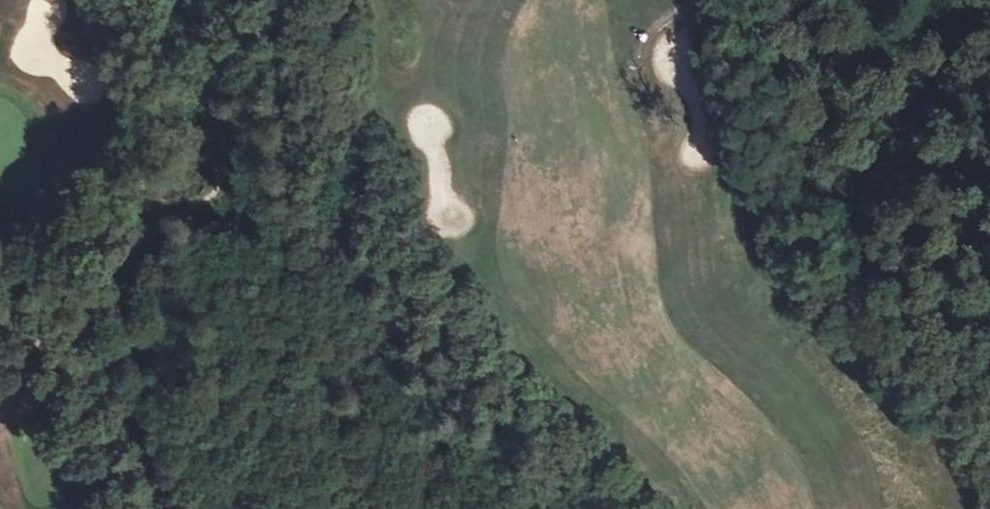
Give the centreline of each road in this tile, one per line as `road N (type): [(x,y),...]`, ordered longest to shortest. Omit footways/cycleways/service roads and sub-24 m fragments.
road 1 (track): [(188,0),(224,129),(217,164),(104,256),(49,348),(0,362)]

